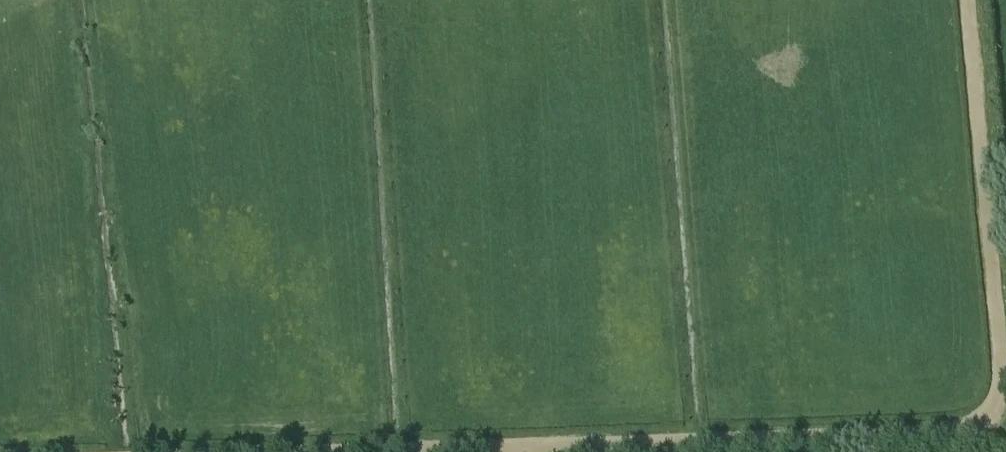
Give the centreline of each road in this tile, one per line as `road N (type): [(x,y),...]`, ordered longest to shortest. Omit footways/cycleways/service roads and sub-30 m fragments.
road 1 (track): [(340,451),(912,433),(978,419),(995,400),(1001,374),(968,0)]

